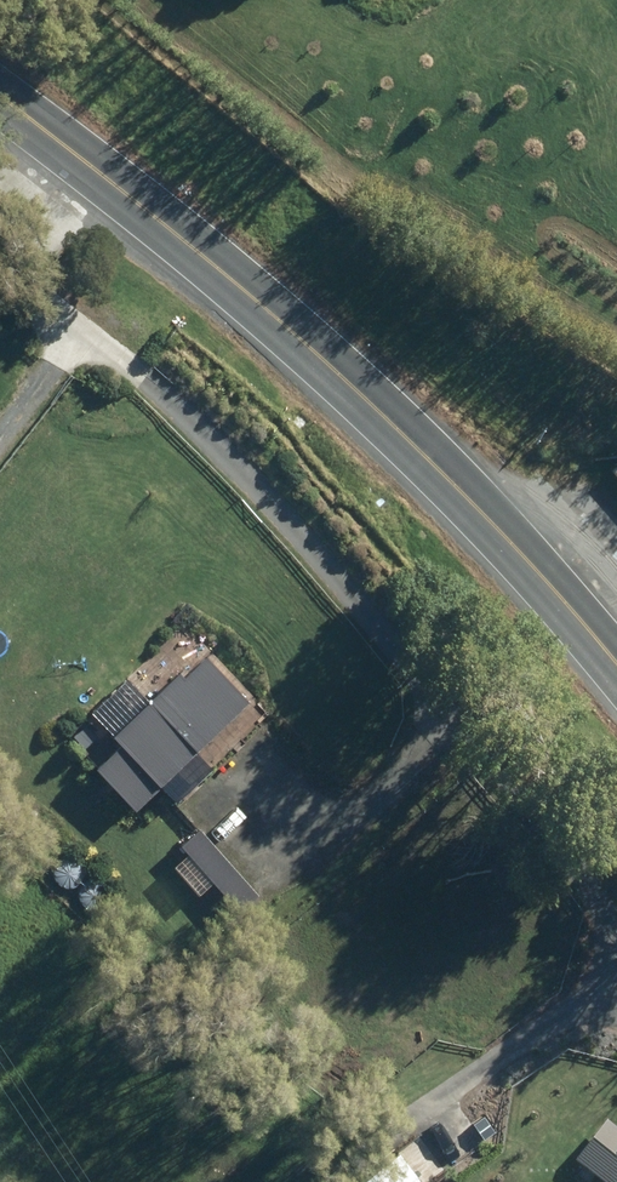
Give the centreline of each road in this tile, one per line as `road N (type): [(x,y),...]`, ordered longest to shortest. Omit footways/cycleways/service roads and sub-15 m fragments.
road 1 (track): [(212,796),(260,846),(317,861),(405,815),(456,700),(380,574),(227,416),(68,324)]
road 2 (secondary): [(616,658),(516,534),(202,236),(0,88)]
road 3 (track): [(456,700),(603,919),(609,964),(350,1181)]
road 4 (track): [(0,410),(68,324),(0,276)]

